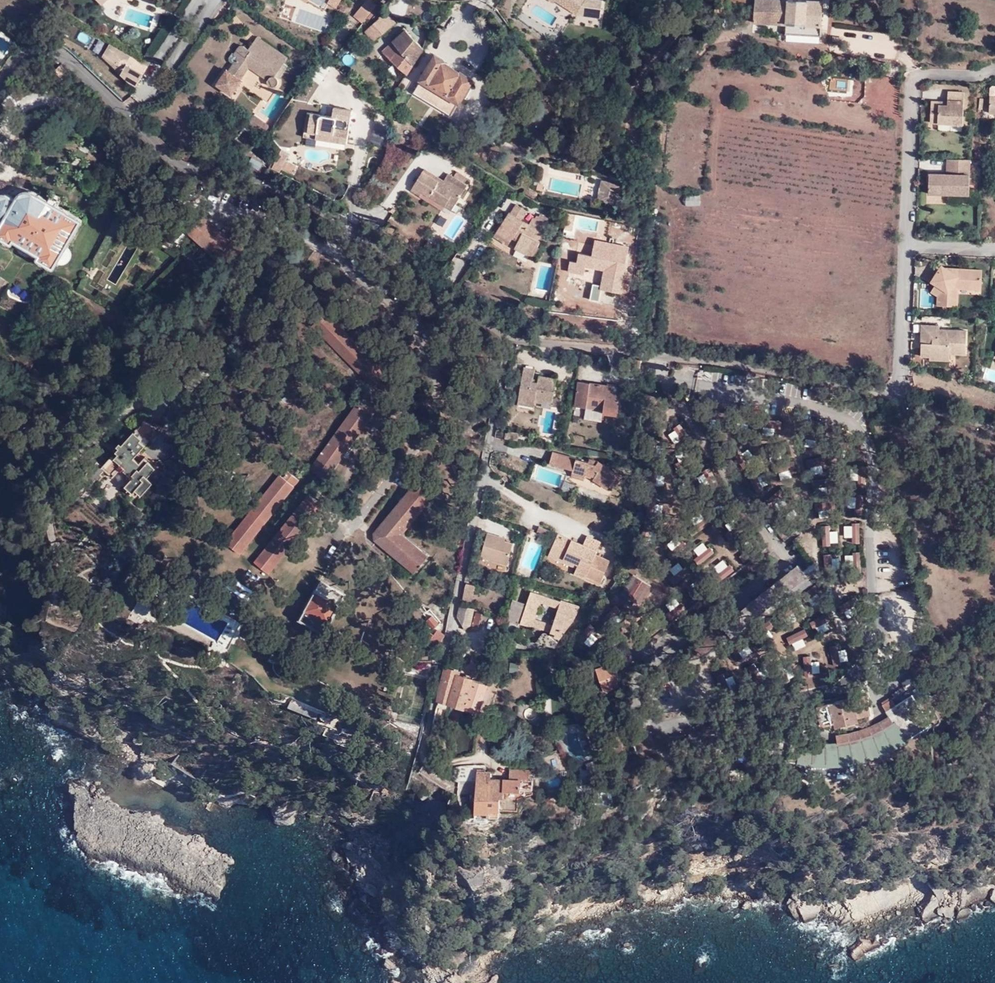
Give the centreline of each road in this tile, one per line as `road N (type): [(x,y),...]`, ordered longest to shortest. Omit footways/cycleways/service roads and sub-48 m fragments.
road 1 (unclassified): [(512,336),(306,201),(184,167),(56,51),(22,53),(0,81)]
road 2 (residential): [(512,336),(429,729)]
road 3 (unclassified): [(902,395),(512,336)]
road 4 (residential): [(908,246),(916,82),(994,74)]
road 5 (residential): [(902,395),(908,246)]

